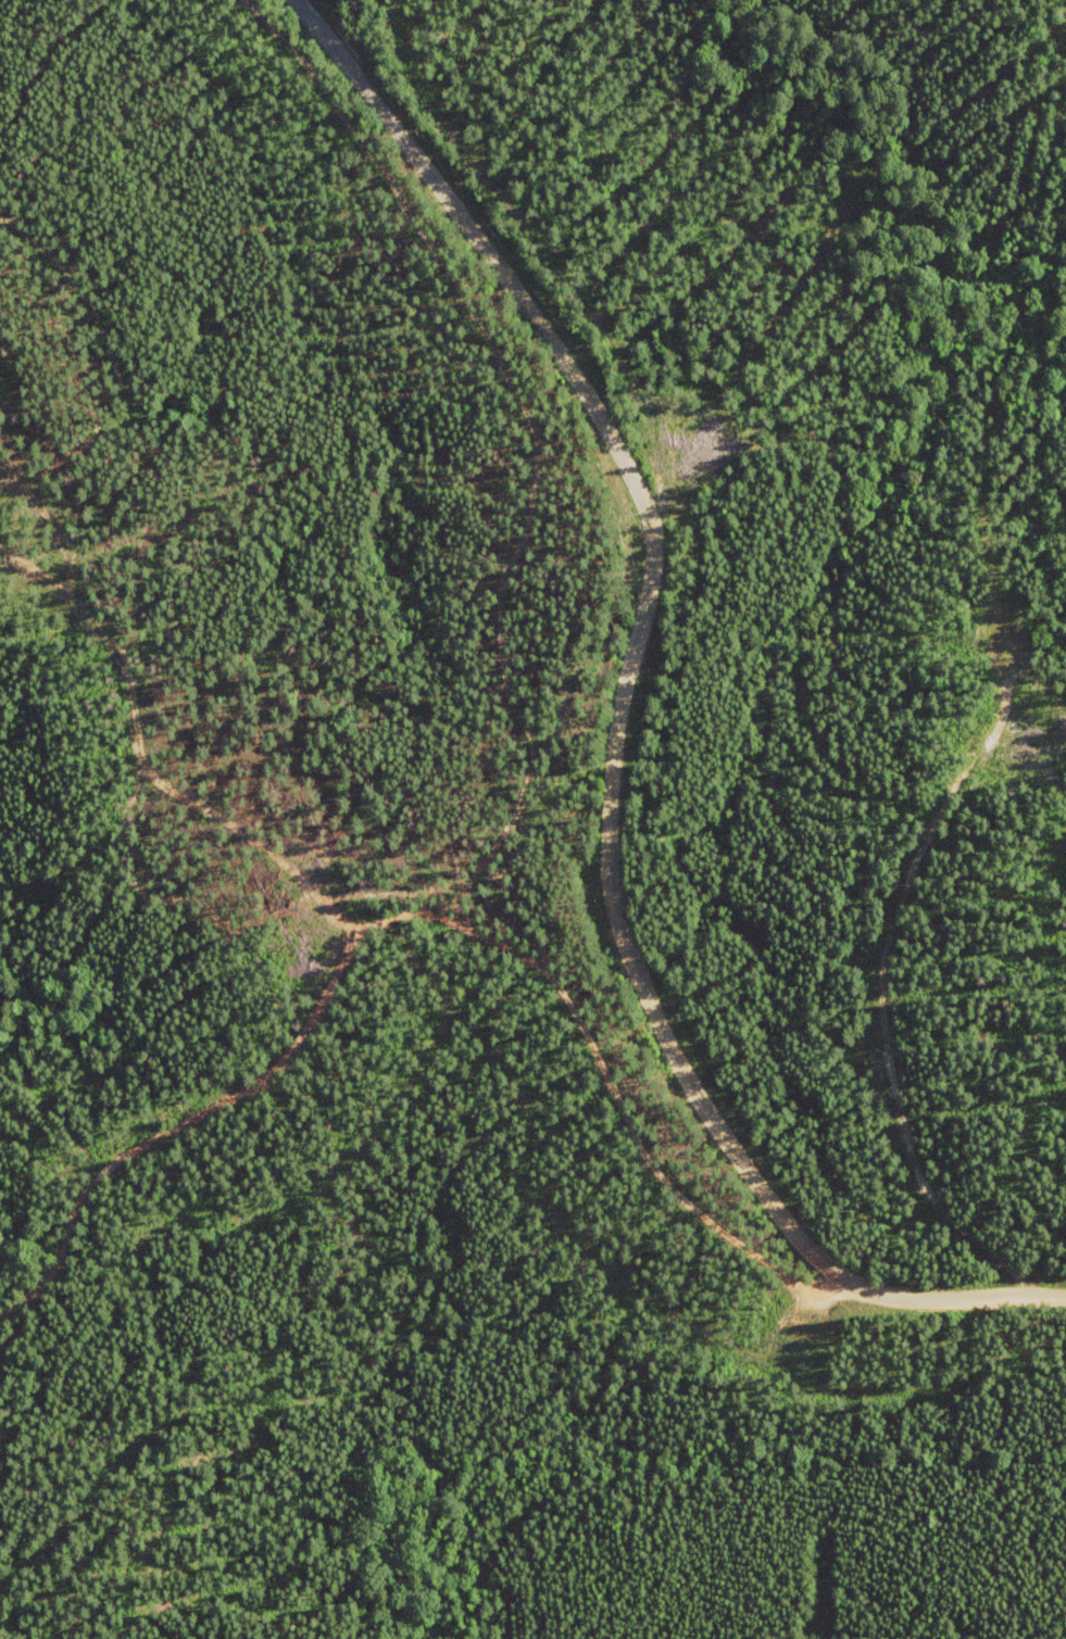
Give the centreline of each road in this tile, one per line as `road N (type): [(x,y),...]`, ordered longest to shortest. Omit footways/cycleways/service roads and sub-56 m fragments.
road 1 (residential): [(1065,1293),(978,1298),(836,1227),(765,1156),(672,953),(644,854),(650,525),(590,393),(278,0)]

